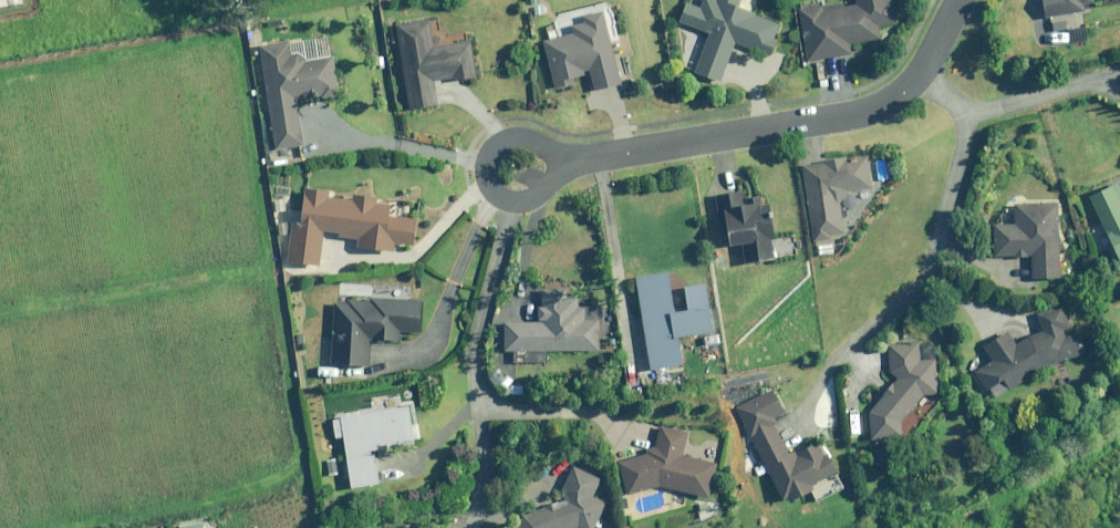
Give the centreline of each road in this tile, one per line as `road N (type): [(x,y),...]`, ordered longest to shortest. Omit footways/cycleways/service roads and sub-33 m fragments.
road 1 (residential): [(957,0),(916,83),(850,118),(570,163)]
road 2 (residential): [(570,163),(529,194),(503,199),(483,185),(482,163),(497,143),(525,142)]

